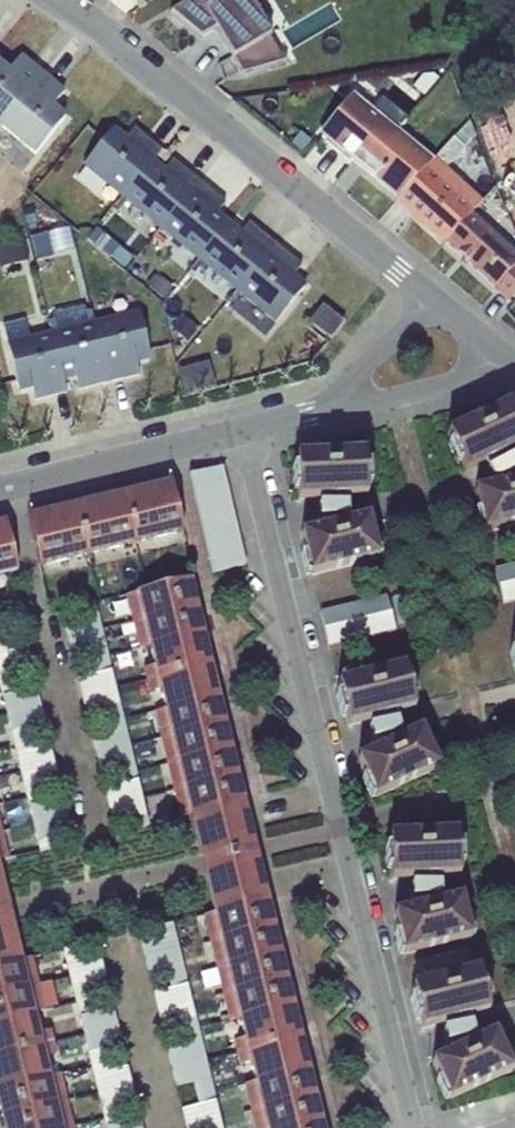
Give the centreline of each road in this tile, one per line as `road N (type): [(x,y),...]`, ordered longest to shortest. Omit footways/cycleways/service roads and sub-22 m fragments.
road 1 (residential): [(417,1127),(246,432)]
road 2 (residential): [(437,293),(63,0)]
road 3 (residential): [(0,495),(246,432)]
road 4 (residential): [(356,407),(481,383),(506,348)]
road 5 (residential): [(437,293),(356,407)]

